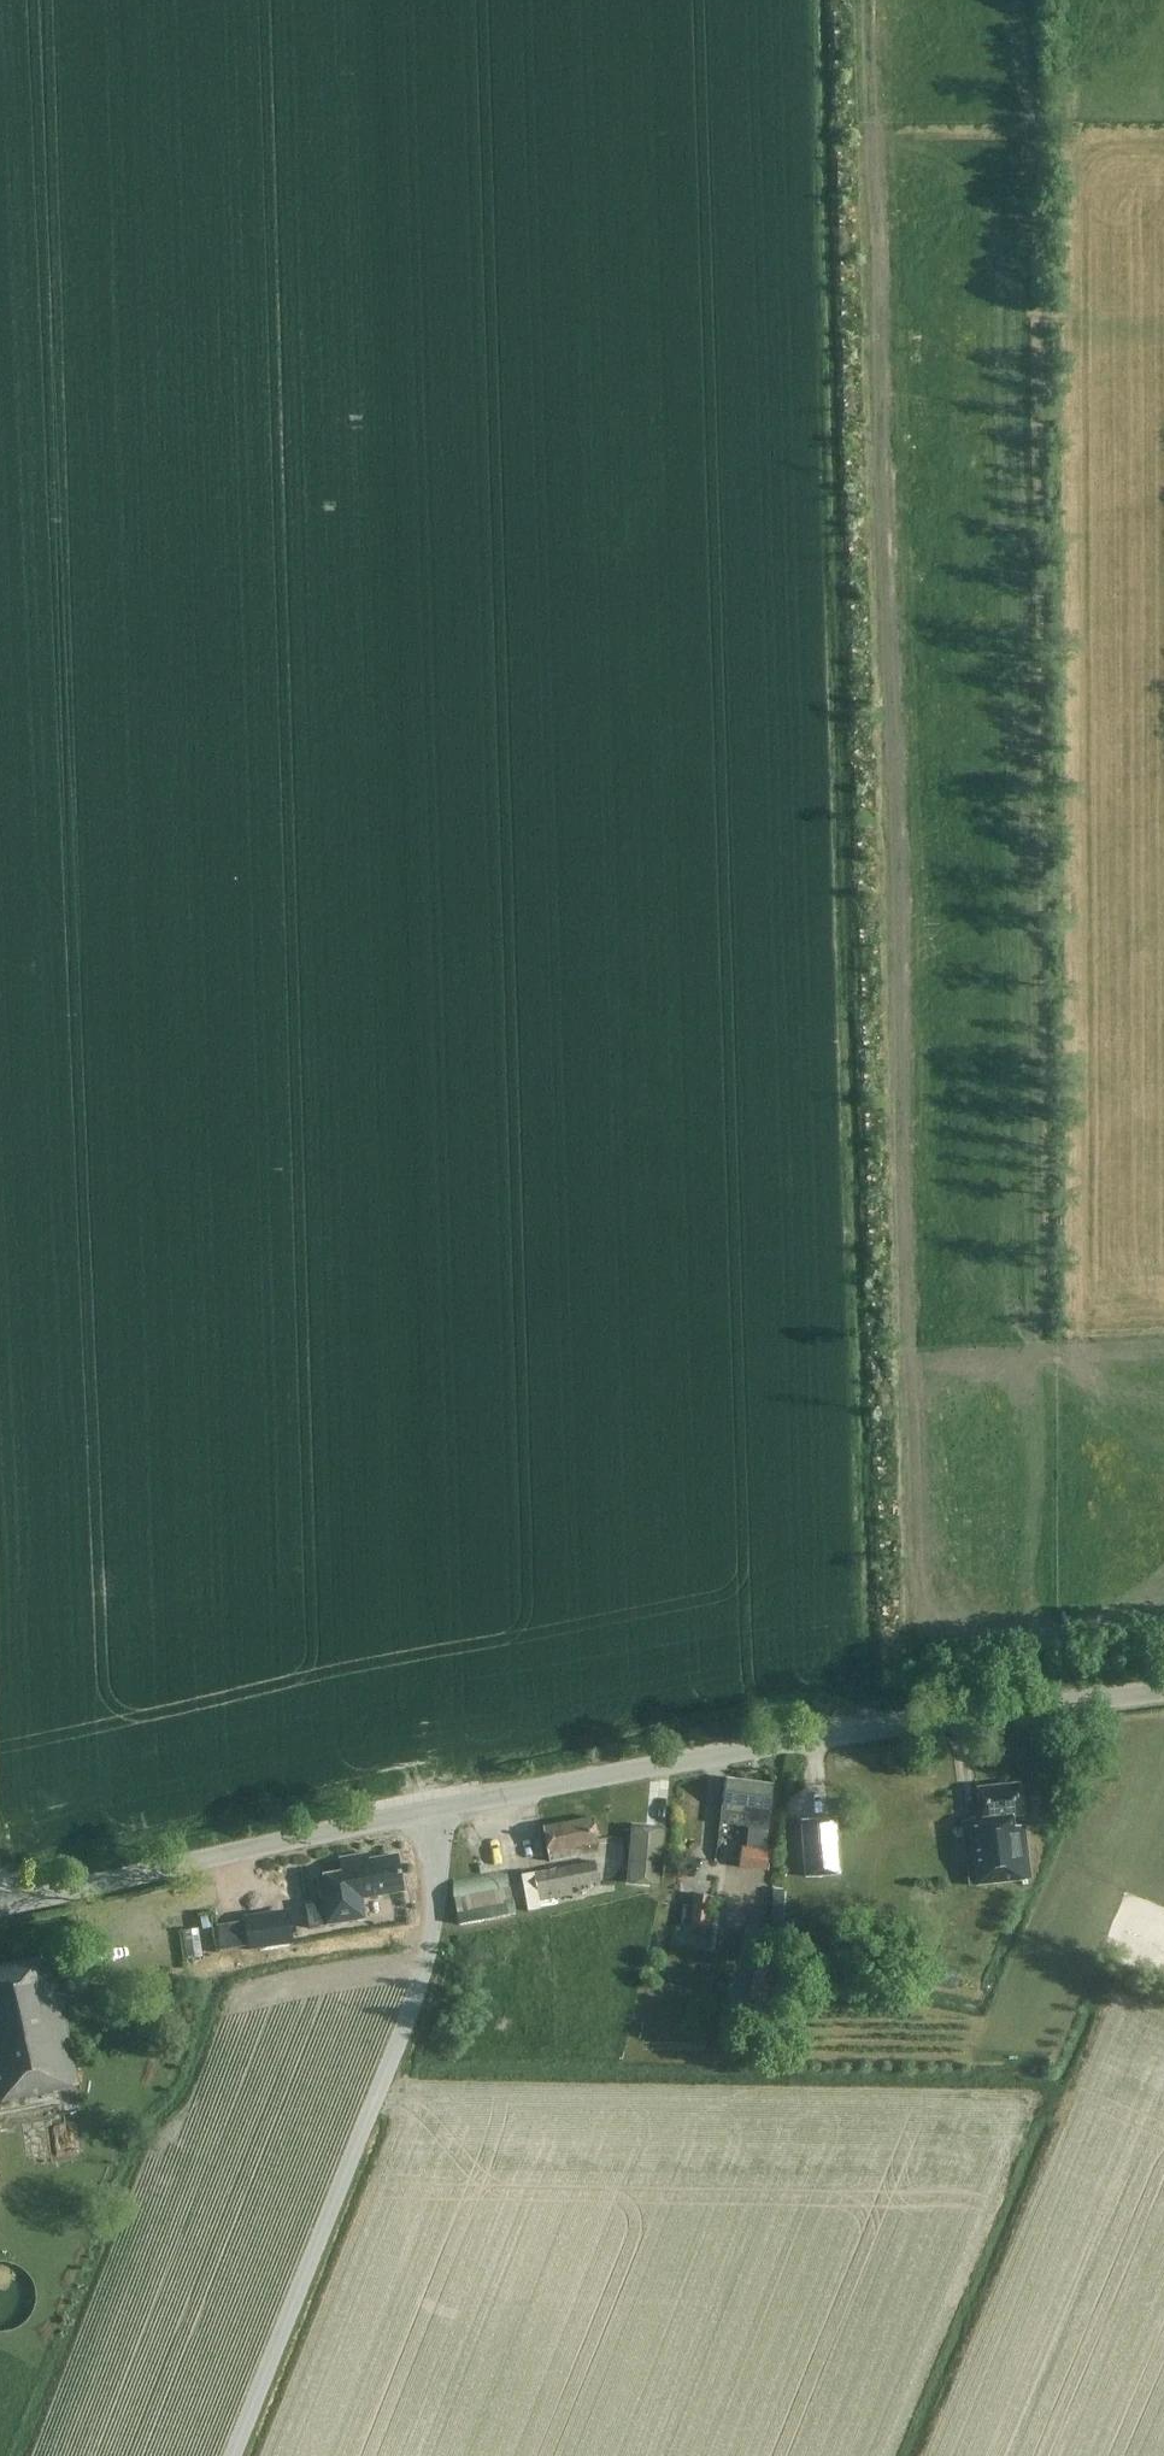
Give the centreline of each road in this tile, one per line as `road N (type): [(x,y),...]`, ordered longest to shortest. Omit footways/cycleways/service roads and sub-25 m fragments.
road 1 (tertiary): [(432,1816),(921,1720),(1163,1691)]
road 2 (unclassified): [(235,2455),(420,1988),(435,1921),(432,1816)]
road 3 (tertiary): [(0,1907),(432,1816)]

